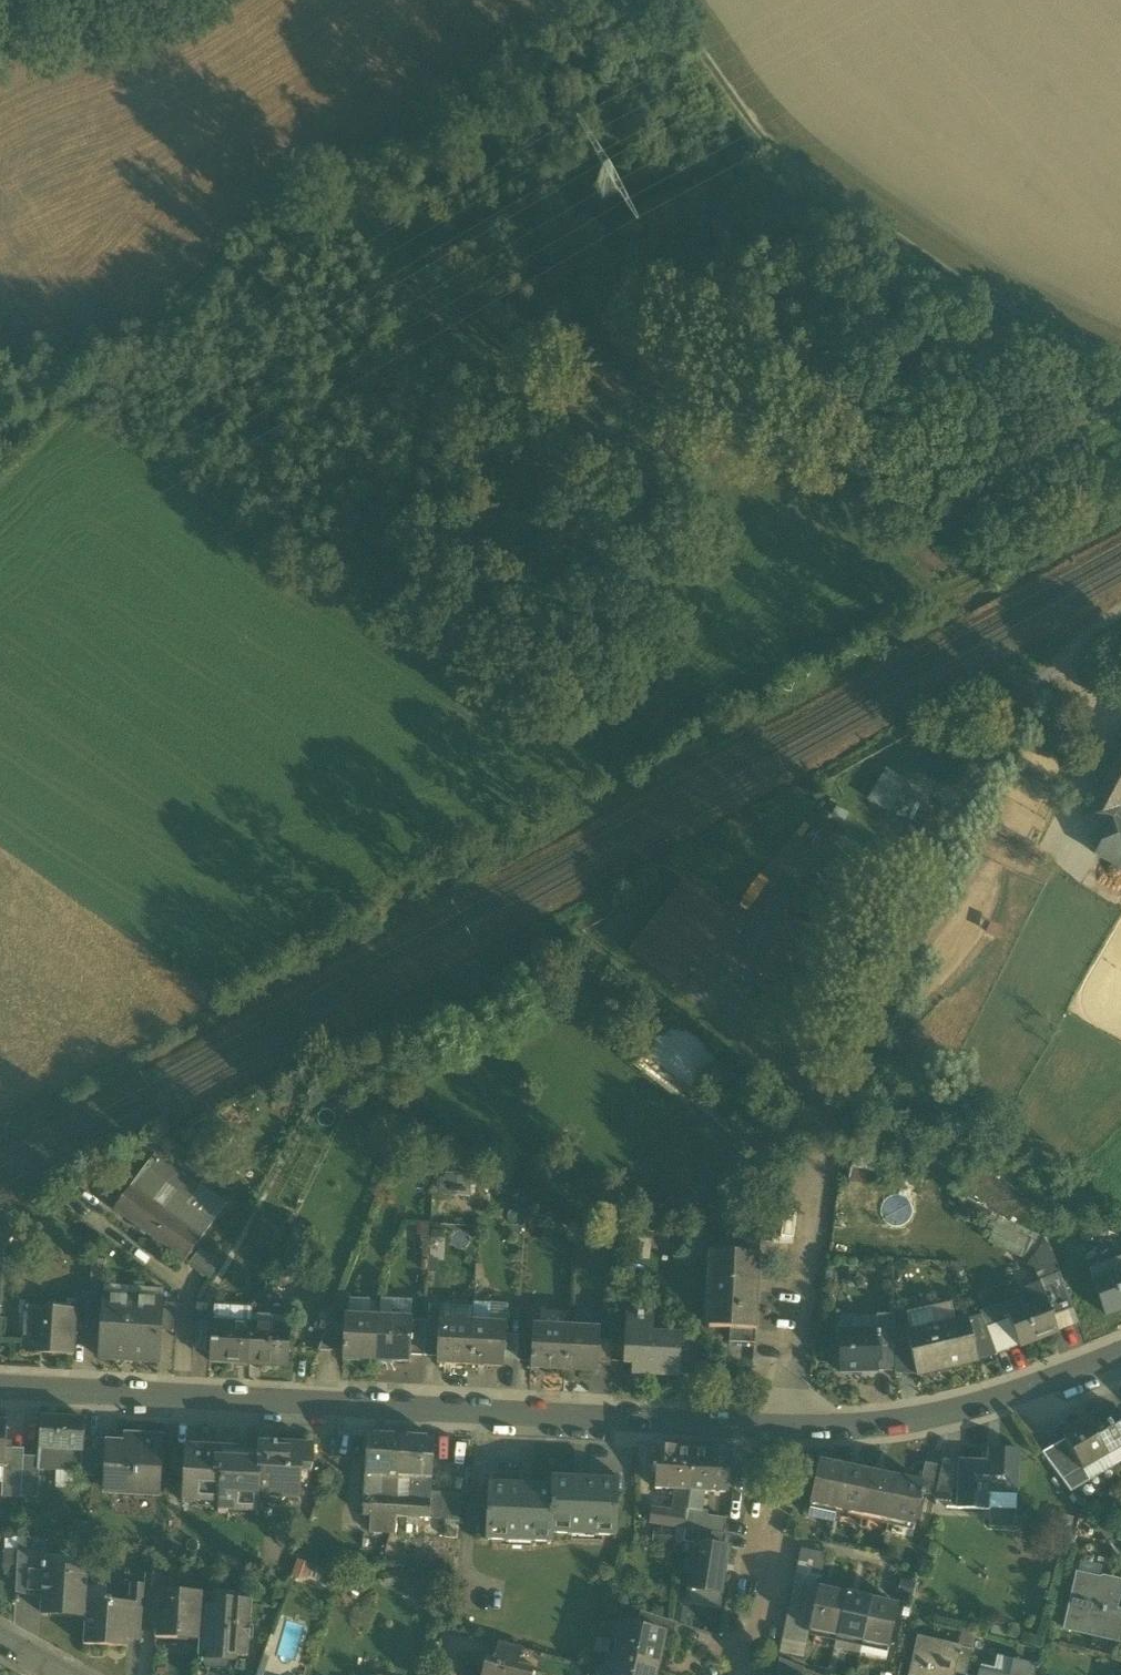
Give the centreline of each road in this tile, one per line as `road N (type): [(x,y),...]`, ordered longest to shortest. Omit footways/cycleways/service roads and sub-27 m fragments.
road 1 (residential): [(790,1427),(842,1073),(931,852),(1059,665),(1088,631),(1120,612)]
road 2 (residential): [(0,1389),(790,1427)]
road 3 (track): [(1120,493),(563,803)]
road 4 (track): [(1120,364),(866,225),(797,172),(663,0)]
road 5 (residential): [(790,1427),(1002,1401),(1120,1355)]
road 6 (residential): [(790,1427),(739,1674)]

